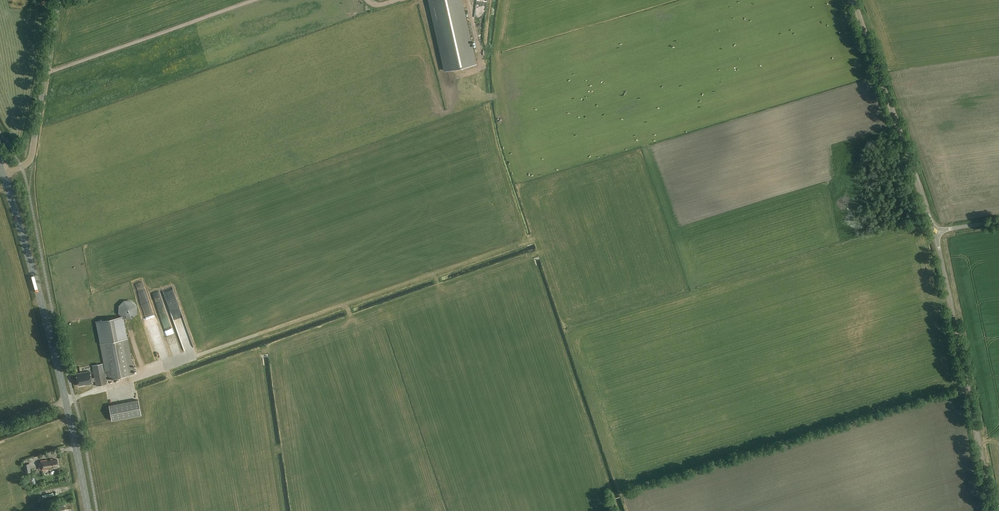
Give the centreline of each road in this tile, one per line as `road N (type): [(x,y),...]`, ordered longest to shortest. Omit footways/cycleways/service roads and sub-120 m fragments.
road 1 (track): [(164,372),(529,241)]
road 2 (unclassified): [(993,510),(935,231)]
road 3 (unclassified): [(935,231),(854,0)]
road 4 (secondary): [(66,402),(3,173)]
road 5 (unclassified): [(3,173),(31,158),(59,0)]

